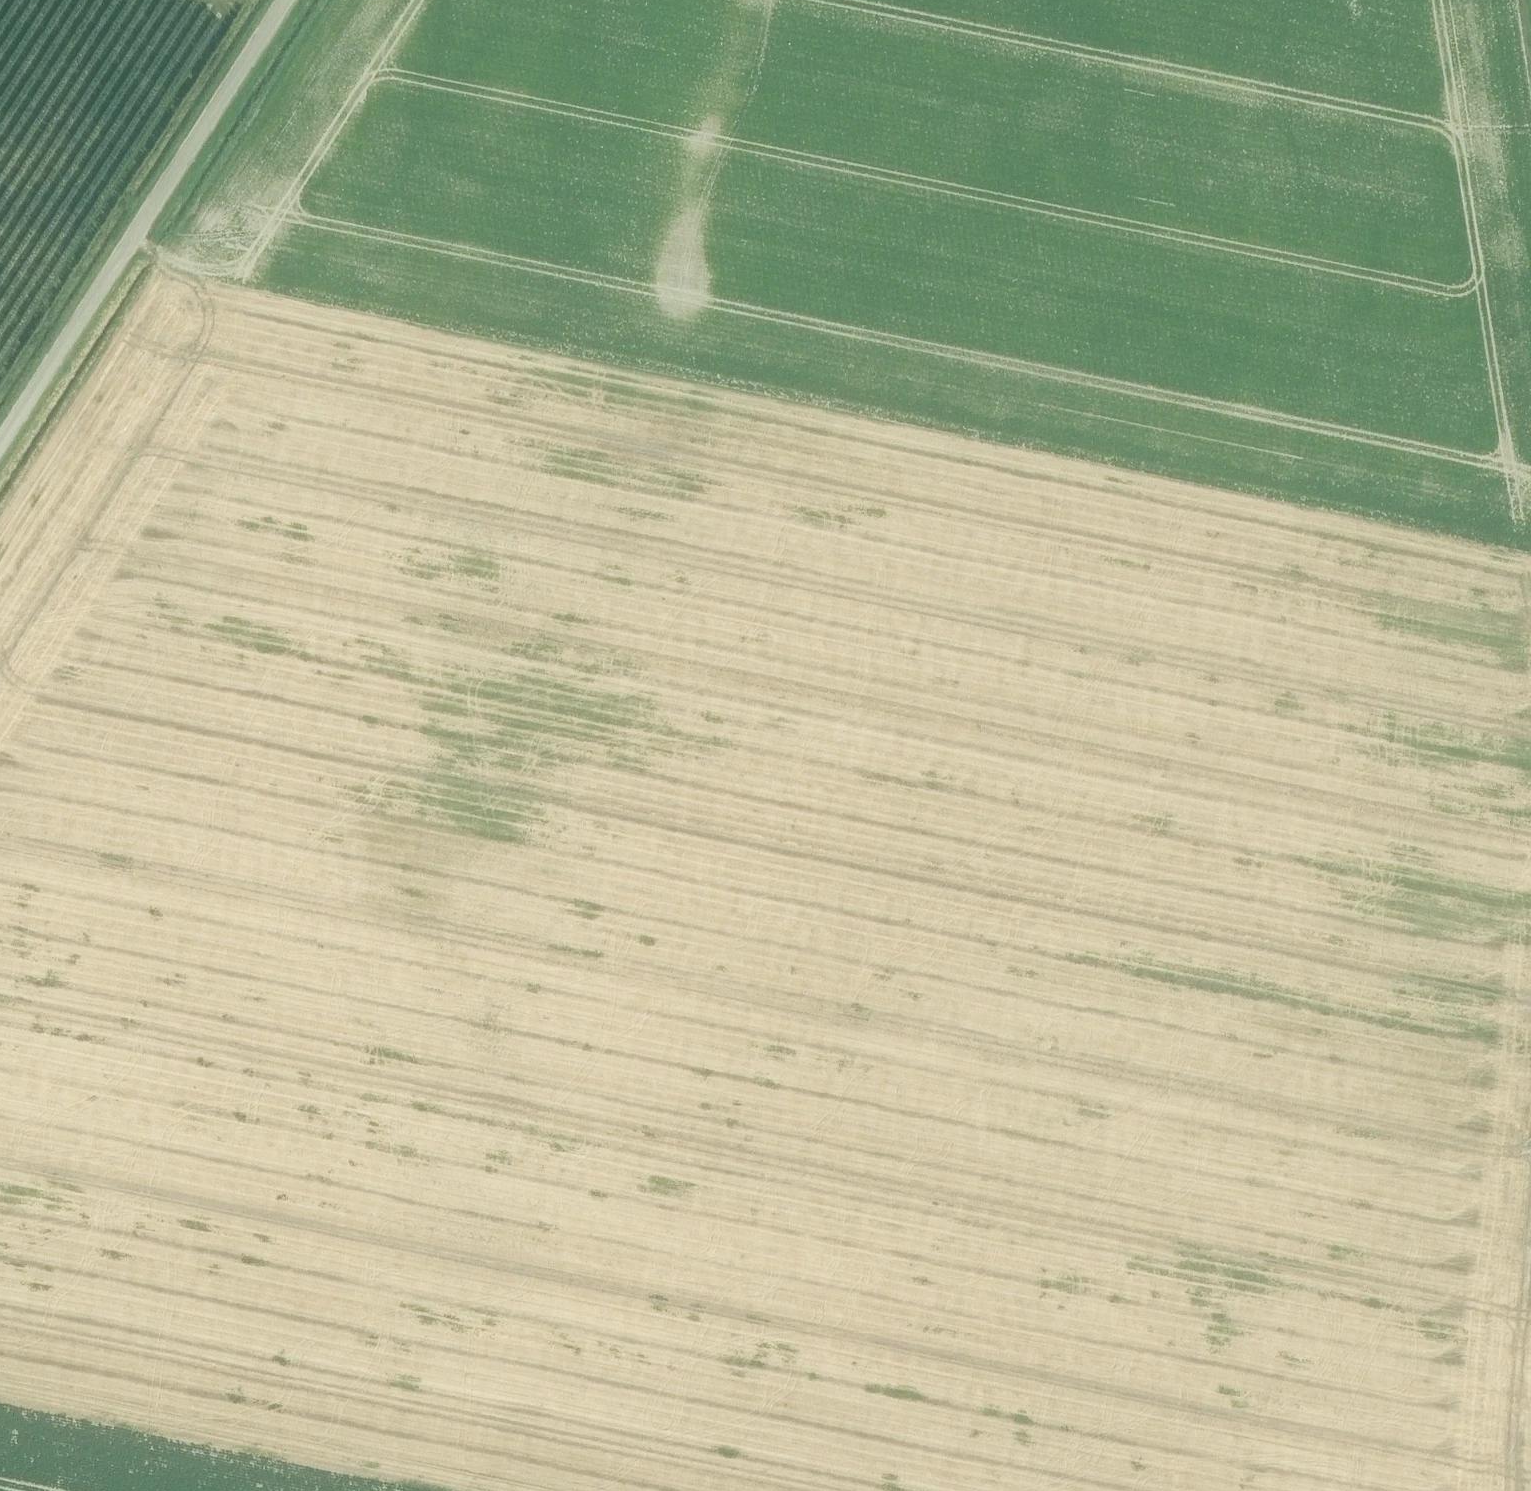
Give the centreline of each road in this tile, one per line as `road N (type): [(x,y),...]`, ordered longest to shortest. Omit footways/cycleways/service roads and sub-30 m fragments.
road 1 (unclassified): [(0,433),(278,0)]

